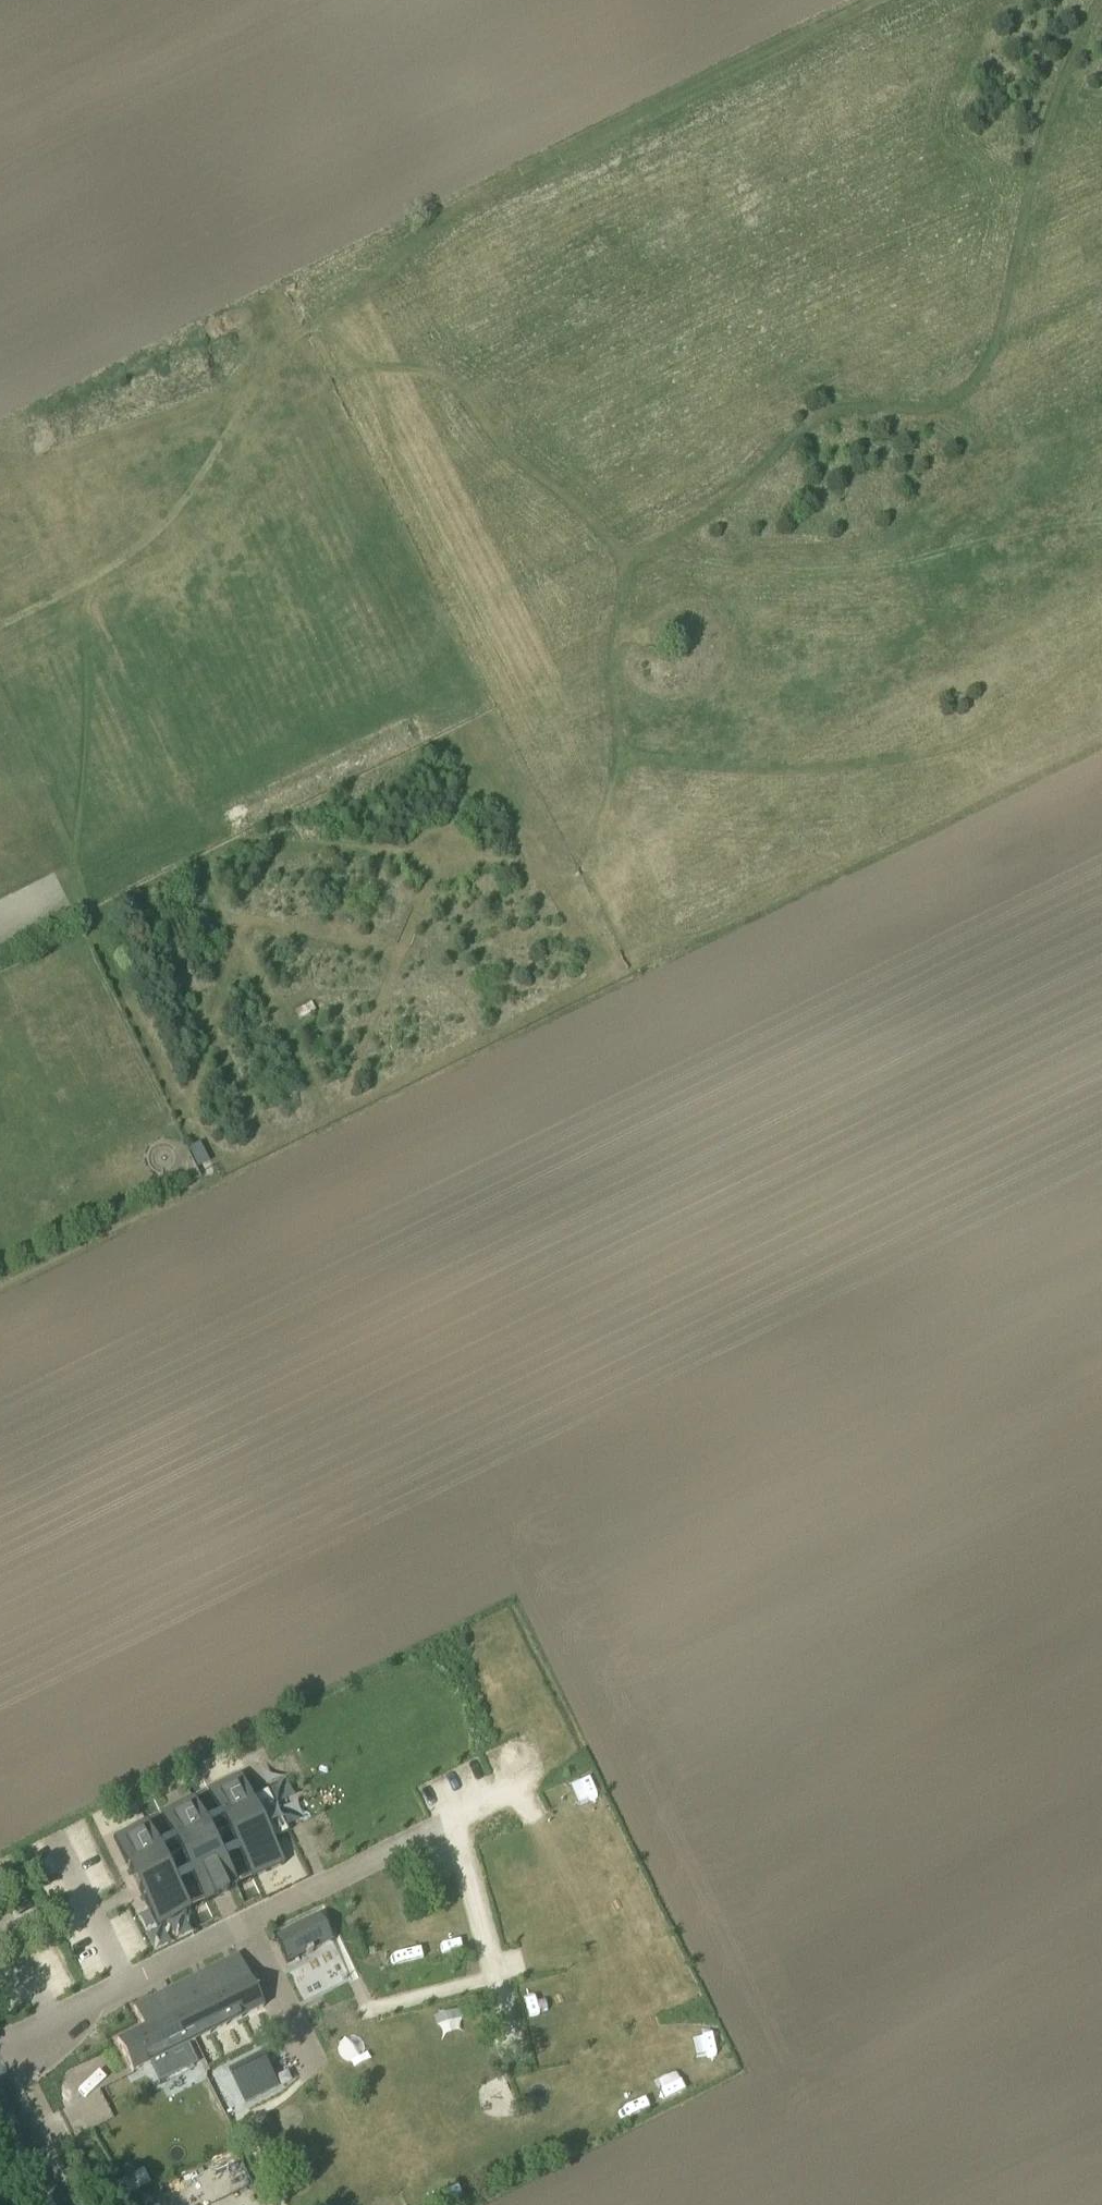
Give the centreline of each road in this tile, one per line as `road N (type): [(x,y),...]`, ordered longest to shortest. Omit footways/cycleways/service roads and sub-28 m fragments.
road 1 (tertiary): [(63,2204),(0,2078)]

